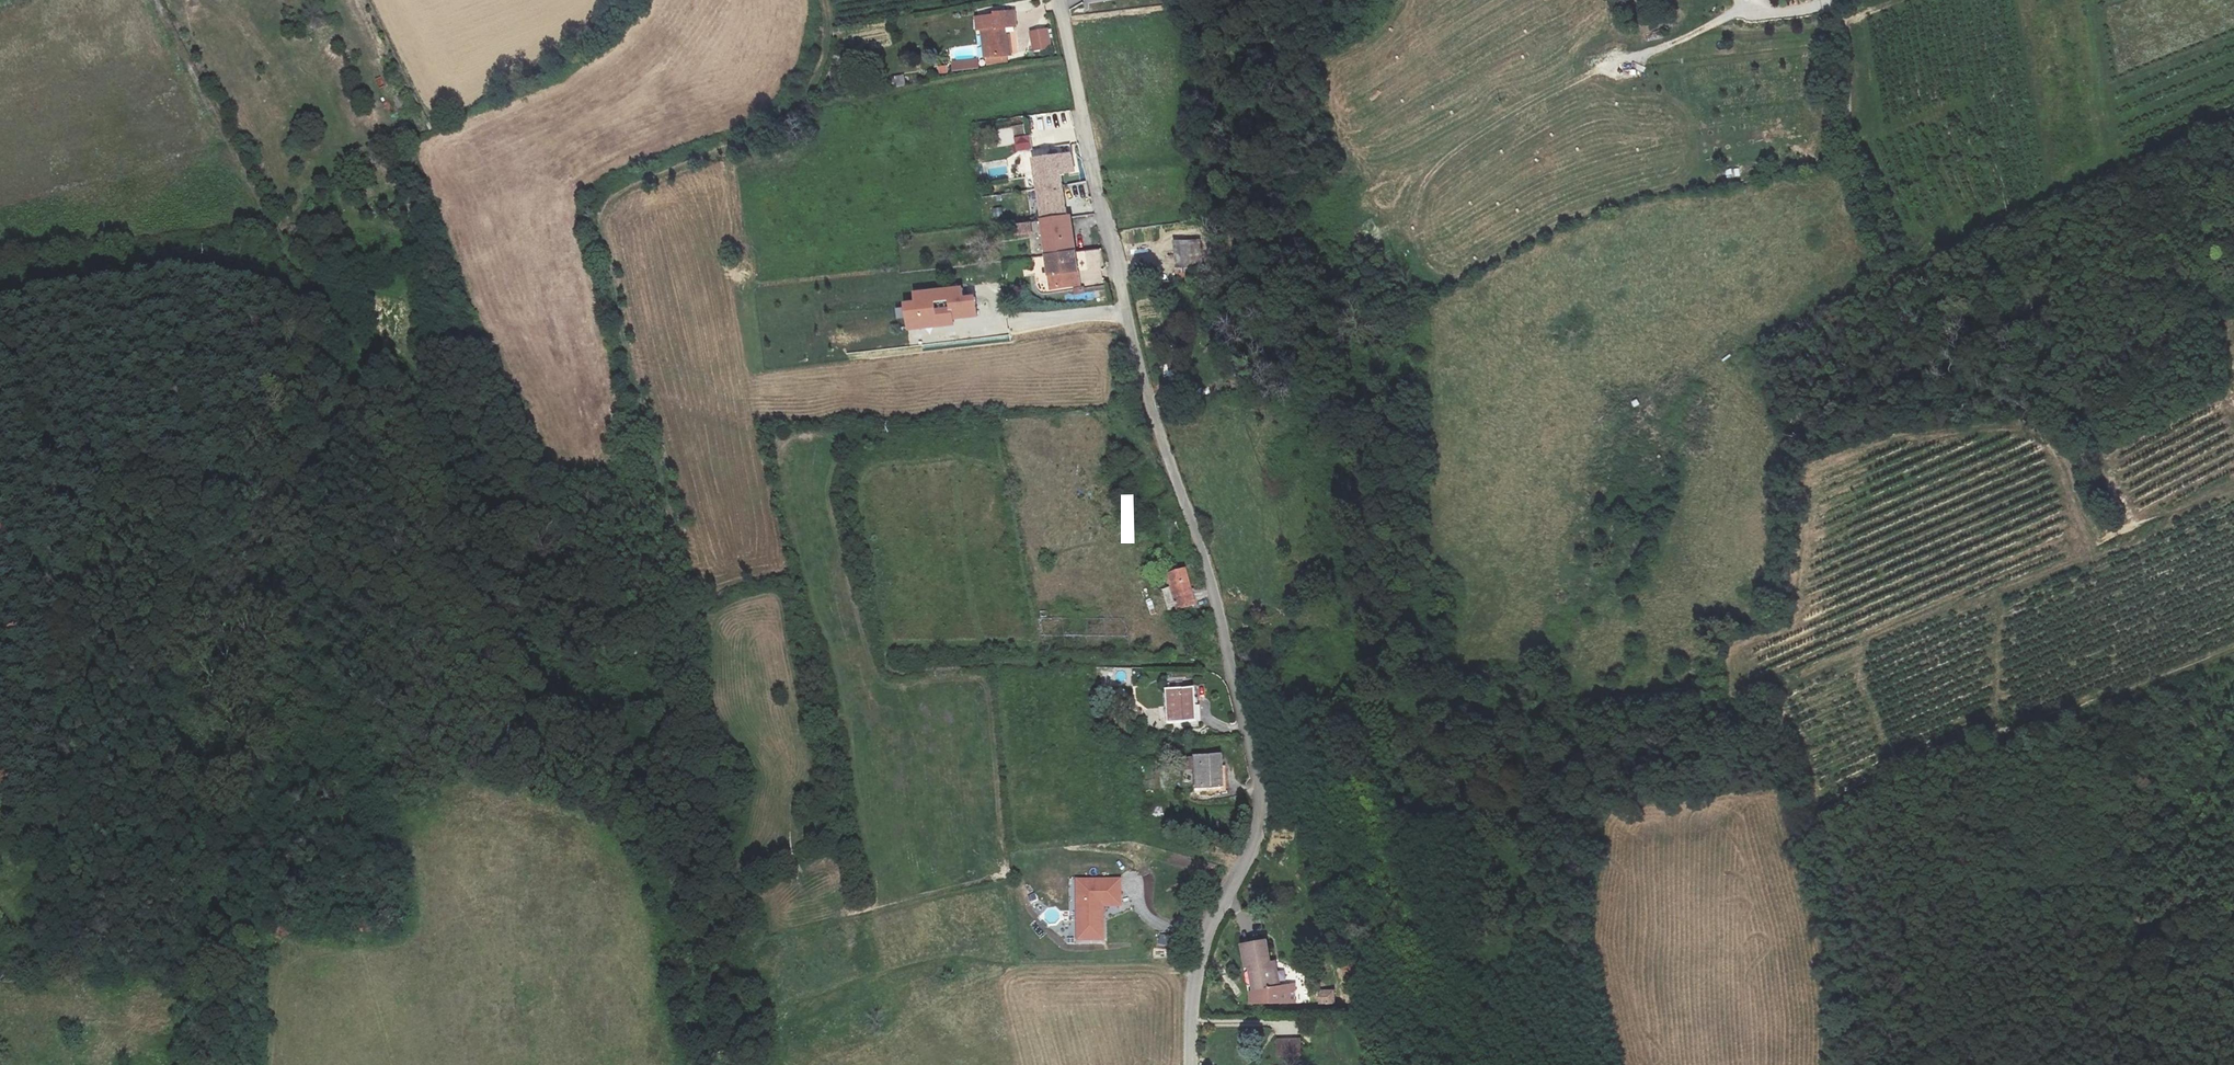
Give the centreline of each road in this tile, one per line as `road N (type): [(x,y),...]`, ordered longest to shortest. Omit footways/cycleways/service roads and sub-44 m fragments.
road 1 (unclassified): [(1060,0),(1129,330),(1210,576),(1263,814),(1199,956),(1191,1064)]
road 2 (track): [(1232,670),(1132,660),(894,674),(858,496),(862,481),(873,471),(965,460),(1002,474),(1038,638)]
road 3 (track): [(824,0),(826,55),(805,105),(757,137),(626,190),(605,214),(610,295),(663,502)]
road 4 (track): [(2233,486),(2114,529),(2103,518),(2061,407),(1904,264)]
road 5 (track): [(380,359),(356,357),(330,294),(283,247),(150,0)]
road 6 (unclassified): [(1836,0),(1847,39),(1846,140),(1904,264)]

